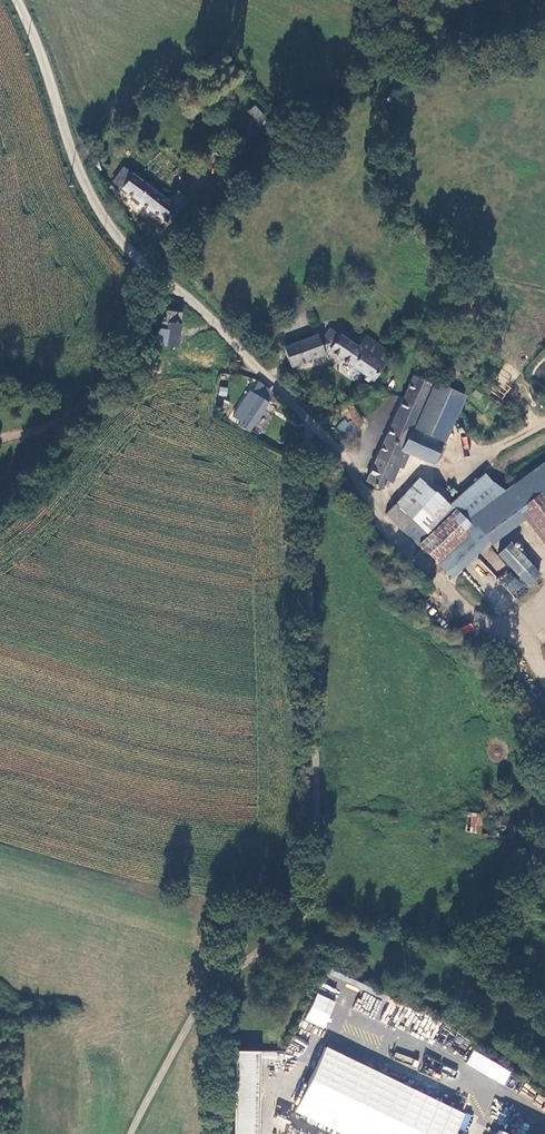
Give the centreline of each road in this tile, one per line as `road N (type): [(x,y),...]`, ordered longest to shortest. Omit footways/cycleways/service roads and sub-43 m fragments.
road 1 (unclassified): [(17,0),(106,223),(153,277),(240,348),(369,498)]
road 2 (track): [(369,498),(403,550),(521,639),(544,684)]
road 3 (track): [(369,498),(418,471),(439,475),(544,425)]

